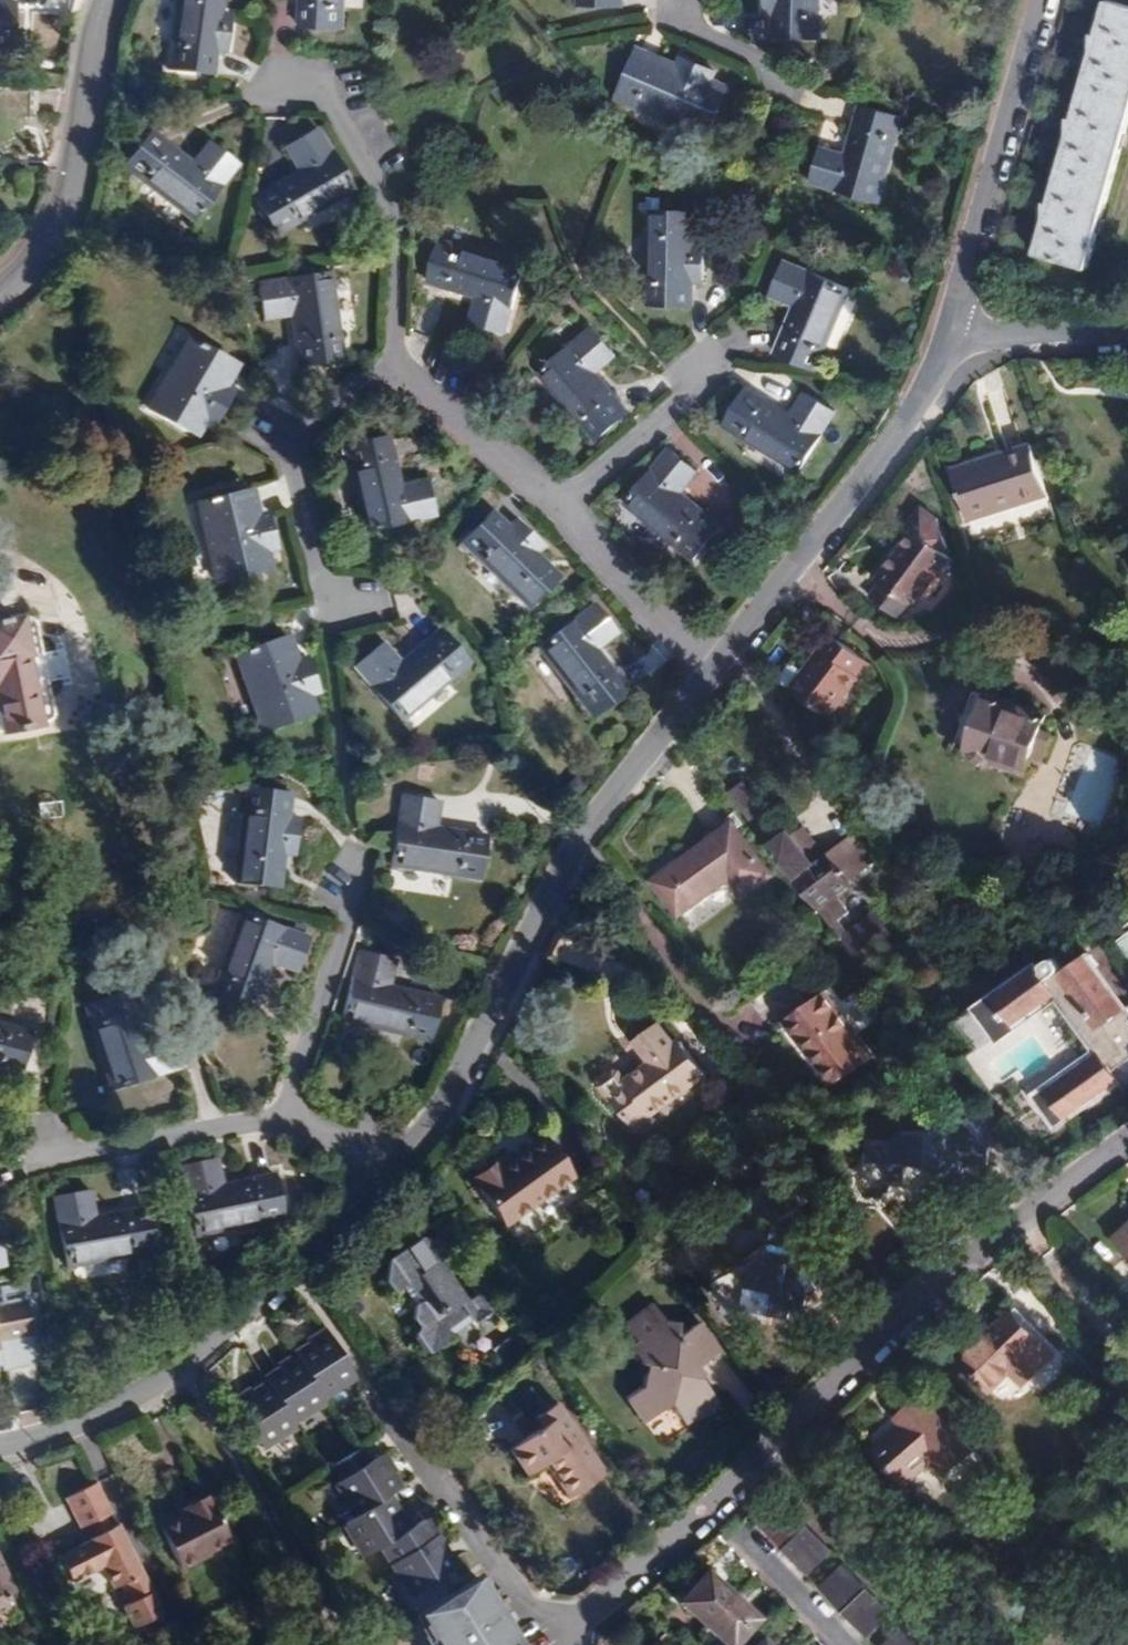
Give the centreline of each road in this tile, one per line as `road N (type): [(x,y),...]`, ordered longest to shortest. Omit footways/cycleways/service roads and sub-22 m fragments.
road 1 (residential): [(284,1116),(366,851),(340,768),(322,605),(291,463),(304,427),(394,370)]
road 2 (residential): [(1127,1141),(982,1251),(726,1501),(558,1638)]
road 3 (residential): [(711,668),(575,844),(441,1115),(382,1175)]
road 4 (residential): [(382,1175),(167,1380),(70,1431),(0,1443)]
road 5 (residential): [(962,345),(711,668)]
road 6 (residential): [(1043,0),(966,279),(962,345)]
road 7 (residential): [(558,1638),(357,1359)]
road 8 (residential): [(0,291),(18,281),(59,227),(104,0)]
road 9 (residential): [(394,370),(398,215),(331,82)]
road 10 (residential): [(284,1116),(38,1155)]
road 11 (residential): [(394,370),(566,505)]
road 12 (residential): [(711,668),(566,505)]
road 13 (residential): [(566,505),(709,377)]
road 14 (residential): [(1127,339),(998,336),(962,345)]
road 15 (residential): [(846,1644),(741,1534)]
road 16 (residential): [(691,0),(690,30),(792,67)]

